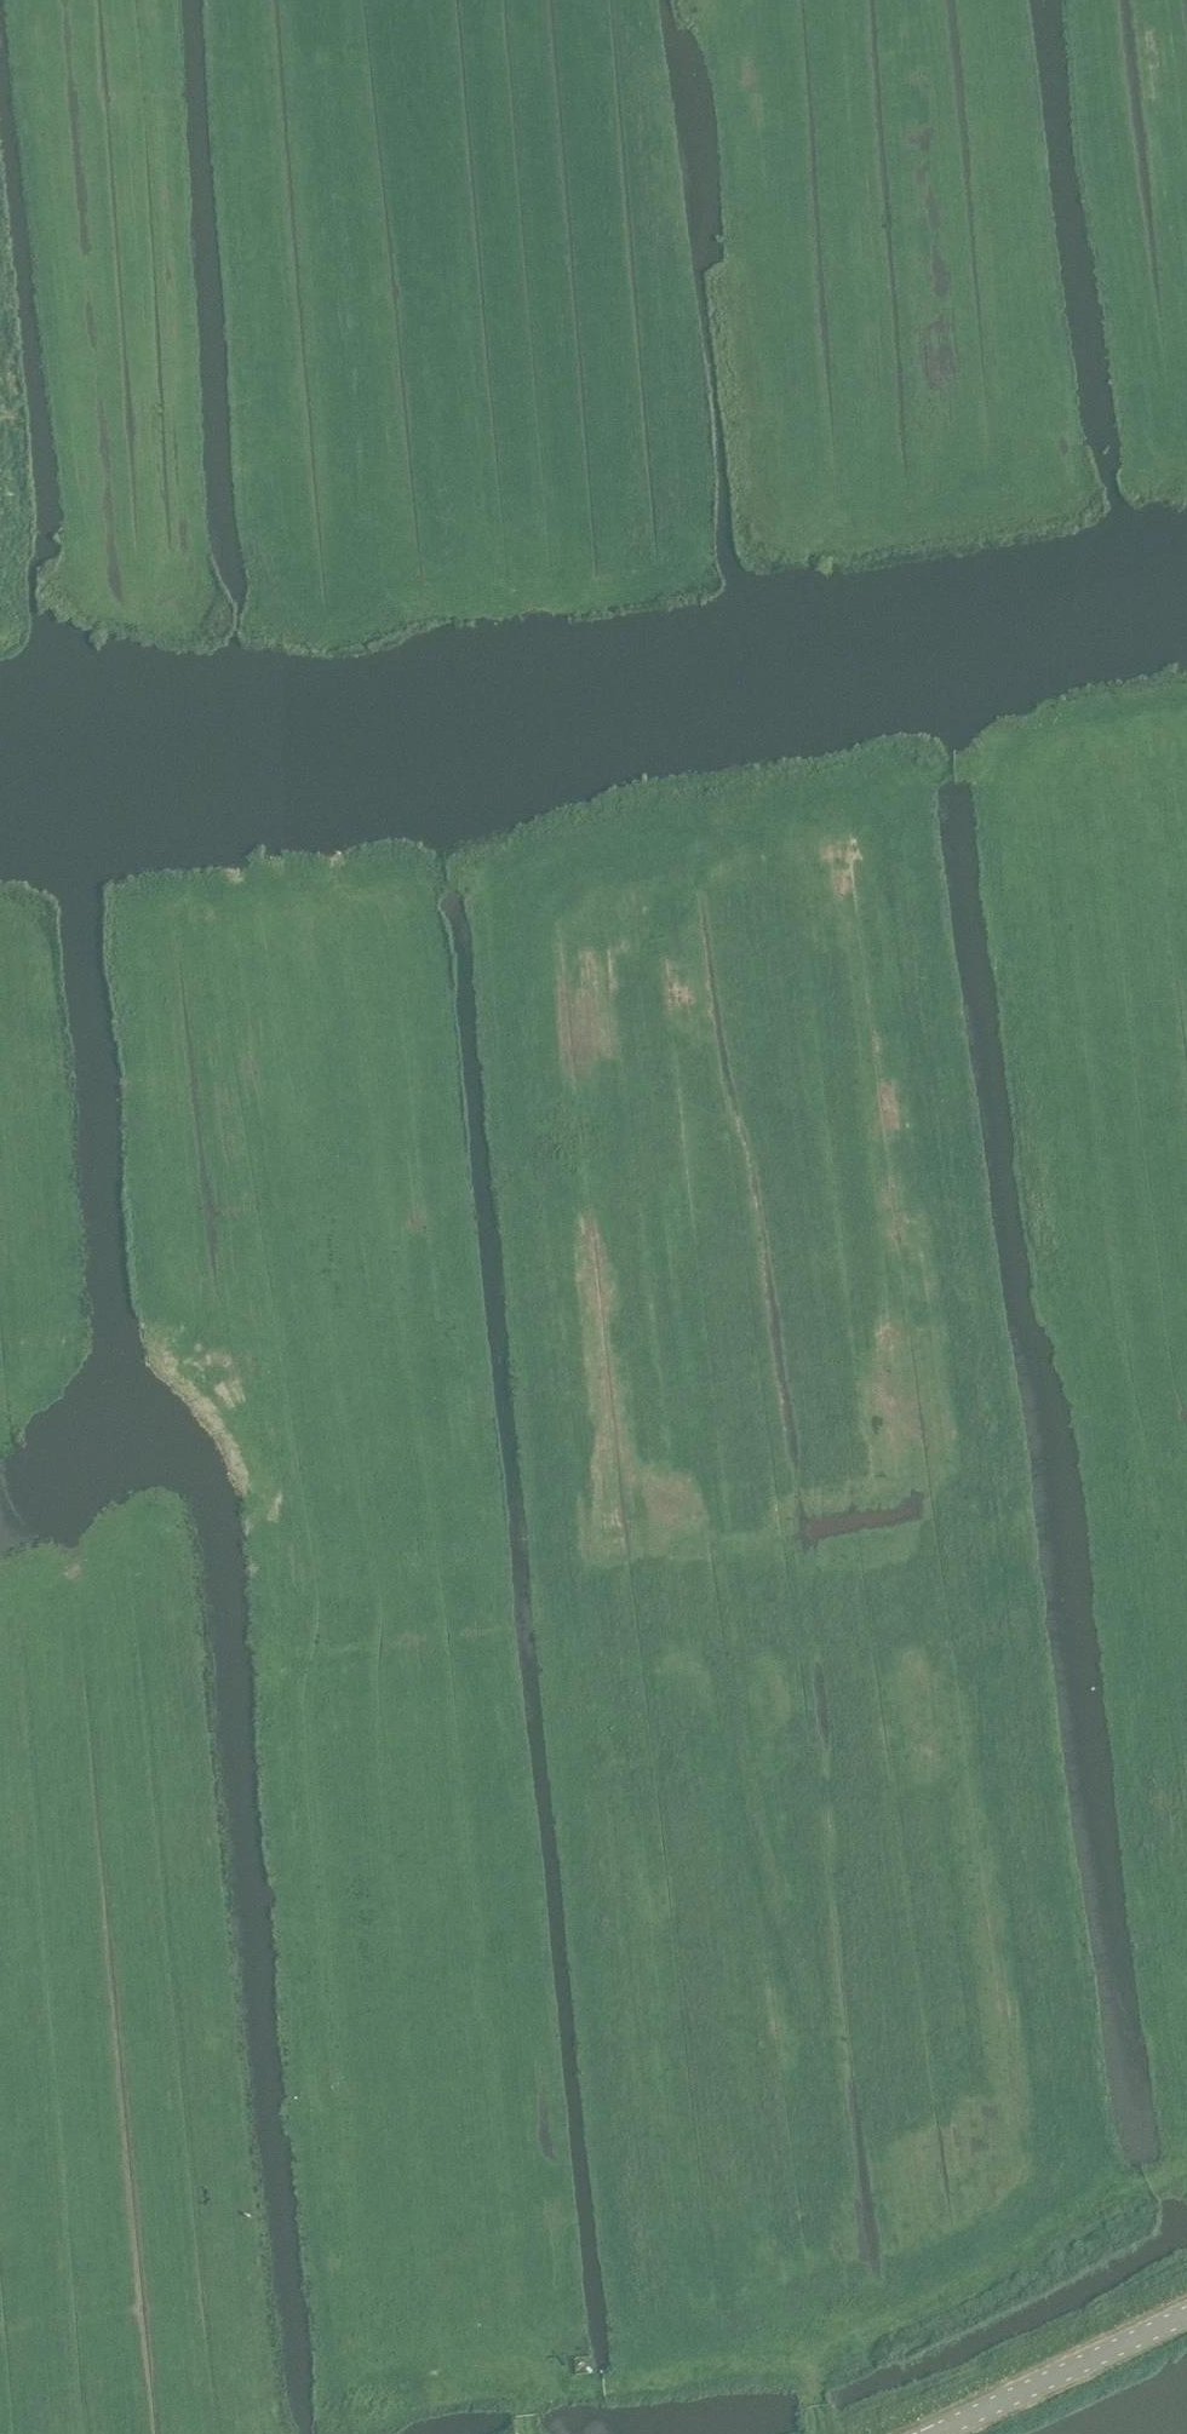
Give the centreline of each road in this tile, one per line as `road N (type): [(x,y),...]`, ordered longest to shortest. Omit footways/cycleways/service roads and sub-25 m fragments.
road 1 (tertiary): [(940,2433),(1186,2319)]

